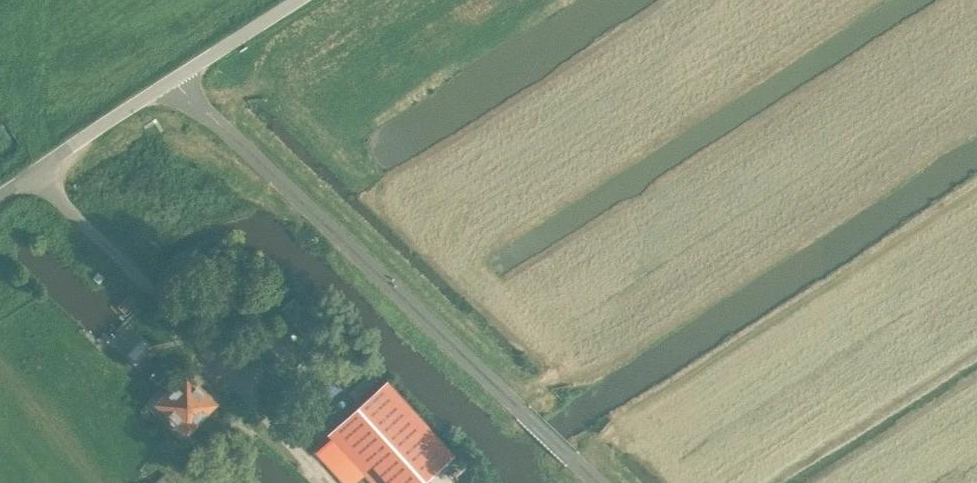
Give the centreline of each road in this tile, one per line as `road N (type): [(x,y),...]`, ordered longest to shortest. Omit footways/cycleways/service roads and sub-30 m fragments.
road 1 (unclassified): [(0,188),(291,0)]

